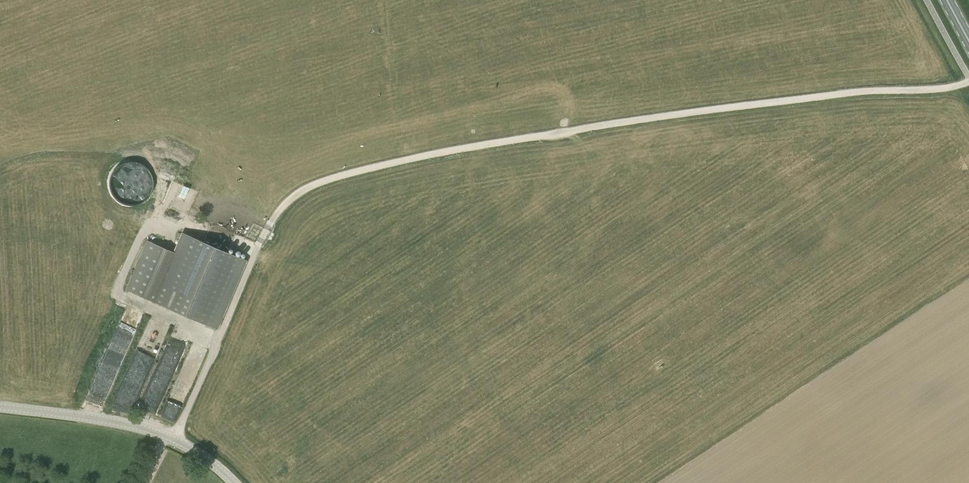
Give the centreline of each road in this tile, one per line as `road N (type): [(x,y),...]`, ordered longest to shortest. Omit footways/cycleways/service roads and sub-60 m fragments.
road 1 (track): [(174,439),(270,223),(317,183),(416,157),(614,124),(942,89)]
road 2 (tertiary): [(233,482),(194,450),(143,428),(0,406)]

